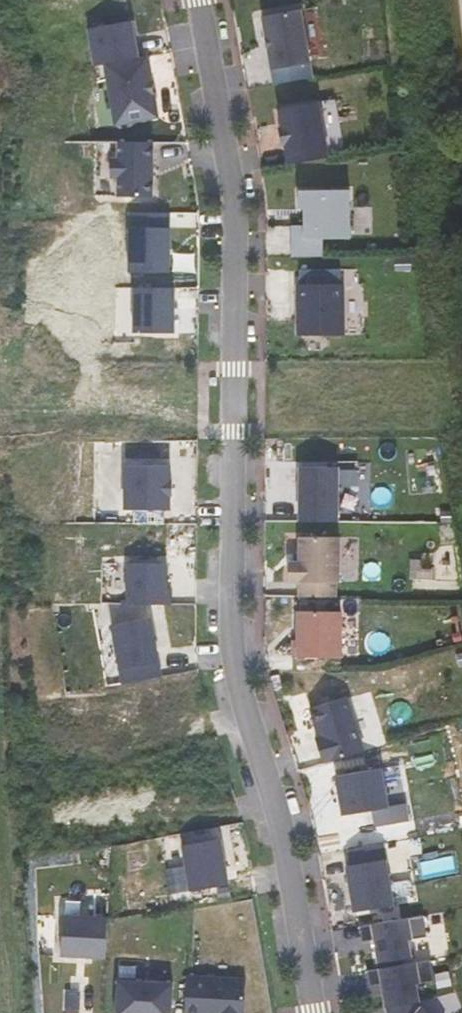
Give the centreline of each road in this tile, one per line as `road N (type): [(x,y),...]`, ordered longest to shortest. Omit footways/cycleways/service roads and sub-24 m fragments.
road 1 (residential): [(193,0),(226,161),(234,432),(229,650),(322,1012)]

